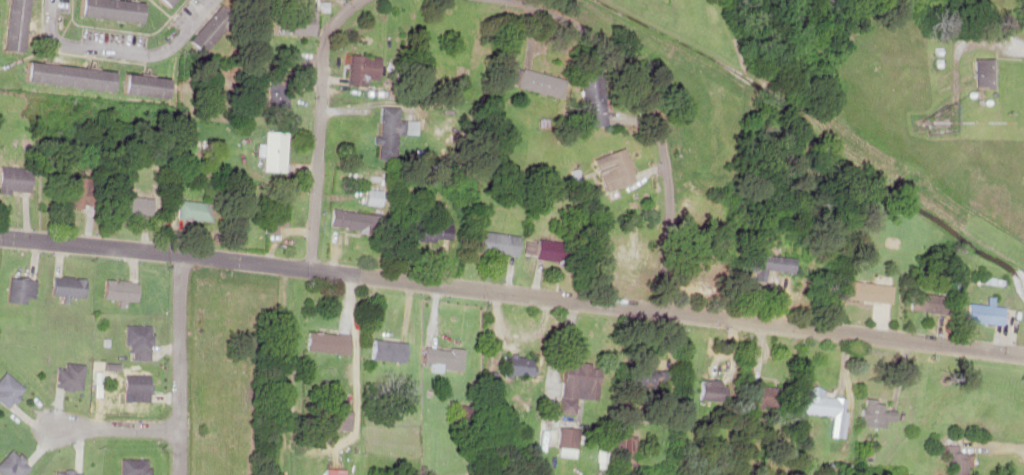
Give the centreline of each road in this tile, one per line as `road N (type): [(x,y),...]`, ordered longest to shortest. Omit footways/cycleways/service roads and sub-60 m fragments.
road 1 (residential): [(1023,349),(0,235)]
road 2 (residential): [(659,309),(667,188),(659,126),(635,76),(511,0)]
road 3 (residential): [(385,0),(354,5),(332,35),(307,266)]
road 4 (residential): [(177,474),(180,250)]
road 5 (residential): [(209,0),(173,45),(141,53),(58,41),(50,0)]
road 6 (residential): [(177,426),(52,426)]

